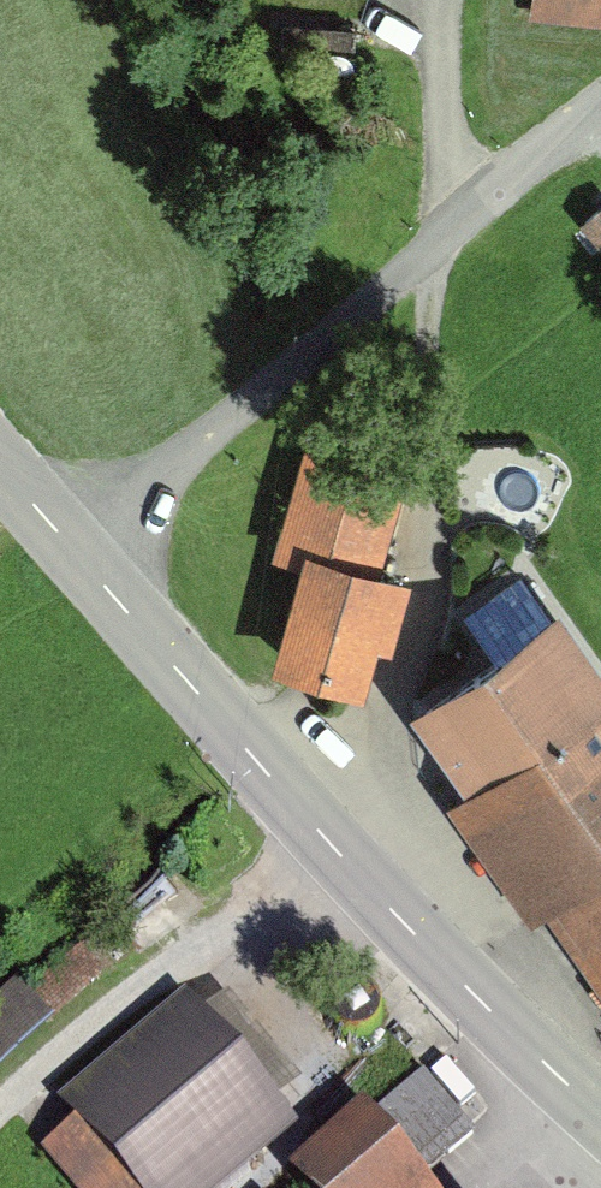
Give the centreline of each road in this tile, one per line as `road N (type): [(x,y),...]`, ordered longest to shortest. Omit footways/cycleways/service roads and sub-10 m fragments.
road 1 (tertiary): [(600,1112),(254,755),(0,468)]
road 2 (track): [(600,110),(75,552)]
road 3 (track): [(0,1117),(332,834)]

